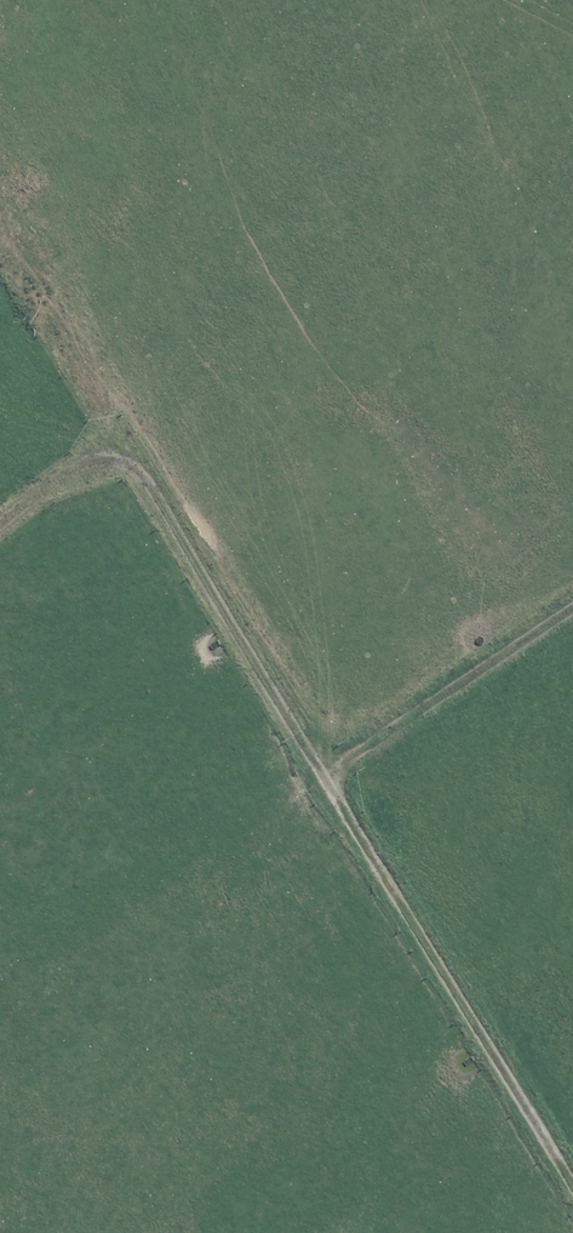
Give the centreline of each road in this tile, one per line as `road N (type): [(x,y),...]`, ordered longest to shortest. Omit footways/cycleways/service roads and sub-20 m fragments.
road 1 (track): [(0,527),(74,473),(107,465),(143,476),(572,1166)]
road 2 (track): [(78,0),(163,119),(287,420),(335,565),(345,658),(328,780)]

